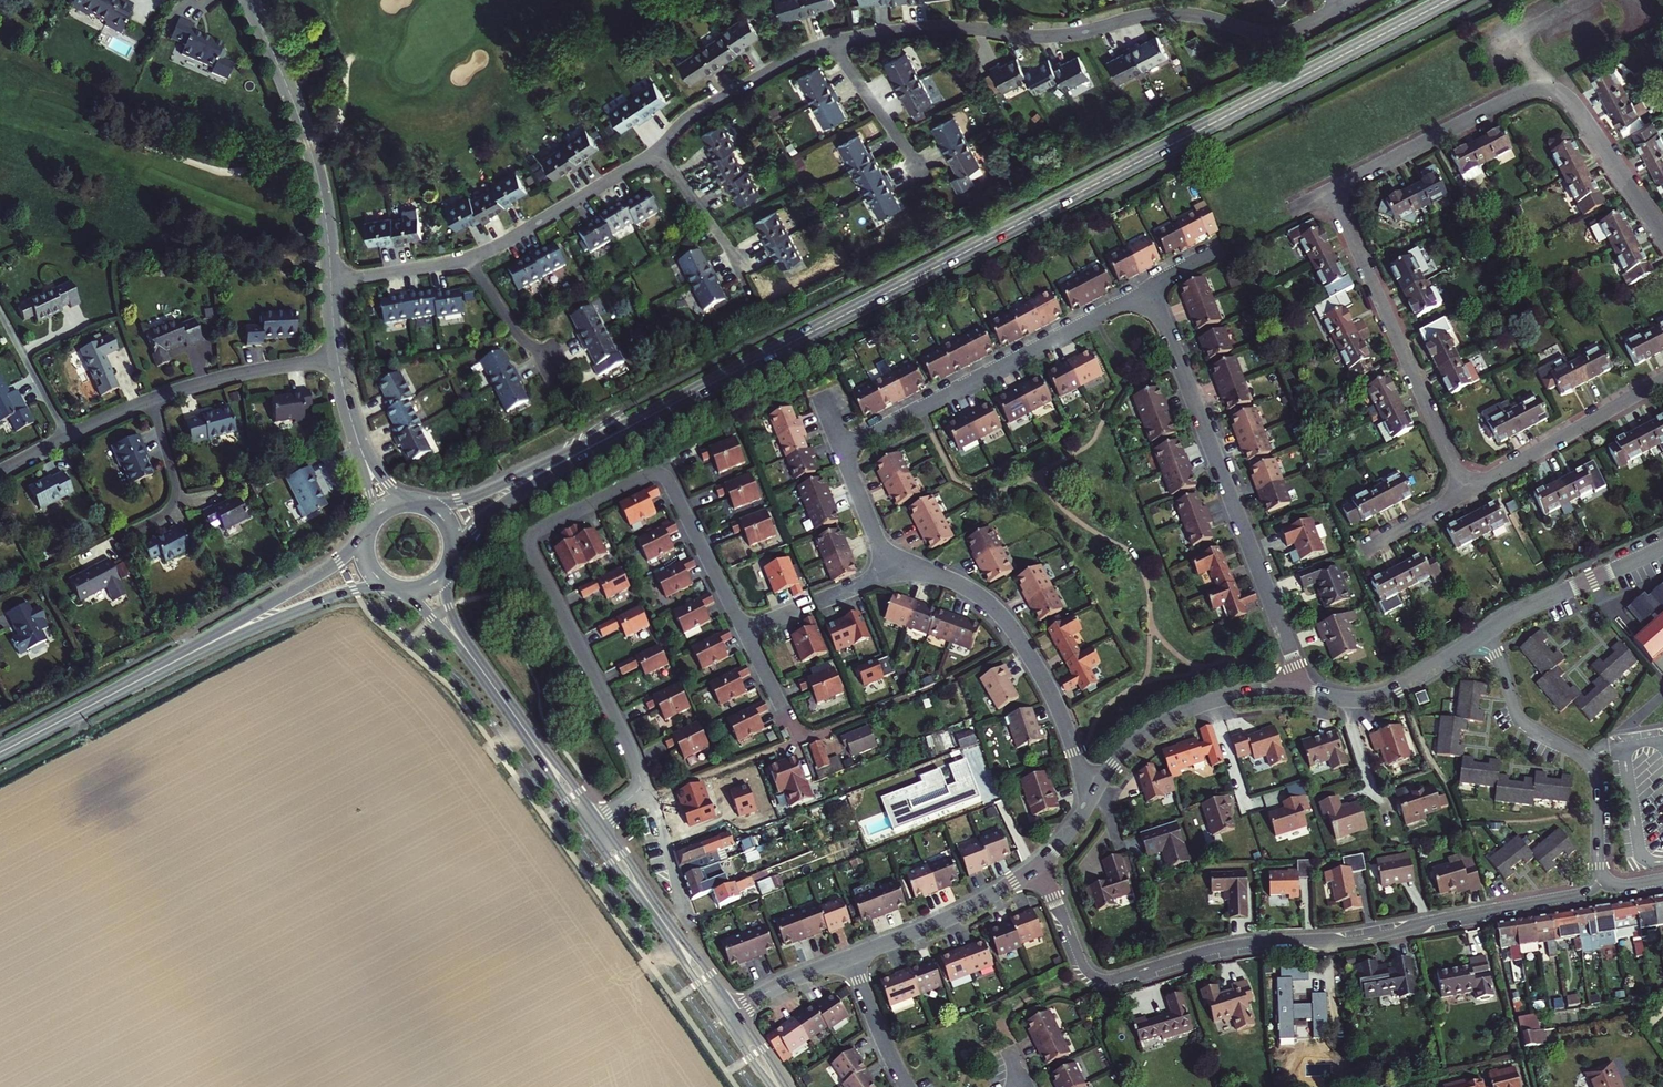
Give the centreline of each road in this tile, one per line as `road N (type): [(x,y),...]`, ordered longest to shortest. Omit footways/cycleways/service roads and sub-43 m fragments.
road 1 (secondary): [(598,443),(1449,0)]
road 2 (residential): [(594,826),(640,783),(529,545),(534,532),(660,473),(744,631)]
road 3 (residential): [(1038,865),(1083,966),(1111,980),(1242,944),(1396,933),(1576,895),(1603,878)]
road 4 (residential): [(830,42),(941,26),(1054,35),(1167,13),(1278,33),(1344,6)]
road 5 (residential): [(1151,288),(1307,693)]
road 6 (residential): [(1333,189),(1511,97),(1552,90),(1580,113),(1662,234)]
road 7 (residential): [(842,449),(1151,288)]
road 8 (residential): [(1333,189),(1467,493)]
road 9 (residential): [(902,567),(970,588),(1003,615),(1054,699),(1090,800)]
road 10 (residential): [(332,281),(314,161),(249,0)]
road 11 (residential): [(1603,878),(1592,767),(1516,715),(1490,631)]
road 12 (residential): [(1307,693),(1252,693),(1184,712),(1131,746),(1090,800)]
road 13 (tertiary): [(594,826),(732,1017)]
road 14 (secondary): [(0,753),(202,648)]
road 15 (residential): [(1467,493),(1662,378)]
road 16 (residential): [(466,259),(656,152)]
road 17 (residential): [(1038,865),(956,915),(851,957)]
road 18 (residential): [(656,152),(698,112),(830,42)]
road 19 (residential): [(1490,631),(1379,698),(1307,693)]
road 20 (secondary): [(365,539),(202,648)]
road 21 (secondary): [(202,648),(387,585)]
road 22 (residential): [(338,360),(151,400)]
road 23 (residential): [(1662,548),(1490,631)]
road 24 (tertiary): [(485,672),(594,826)]
road 25 (secondary): [(598,443),(471,497),(422,503)]
road 26 (secondary): [(453,555),(499,505),(598,443)]
road 27 (residential): [(744,631),(902,567)]
road 28 (residential): [(151,400),(175,498),(161,517),(120,537)]
road 29 (residential): [(830,42),(924,181)]
road 30 (residential): [(466,259),(523,339),(566,371)]
road 31 (residential): [(70,436),(0,309)]
road 32 (residential): [(656,152),(743,268)]
road 33 (residential): [(851,957),(908,1086)]
road 34 (residential): [(332,281),(466,259)]
road 35 (residential): [(851,957),(778,986),(732,1017)]
road 36 (residential): [(842,449),(876,534),(902,567)]
road 37 (residential): [(744,631),(801,742)]

